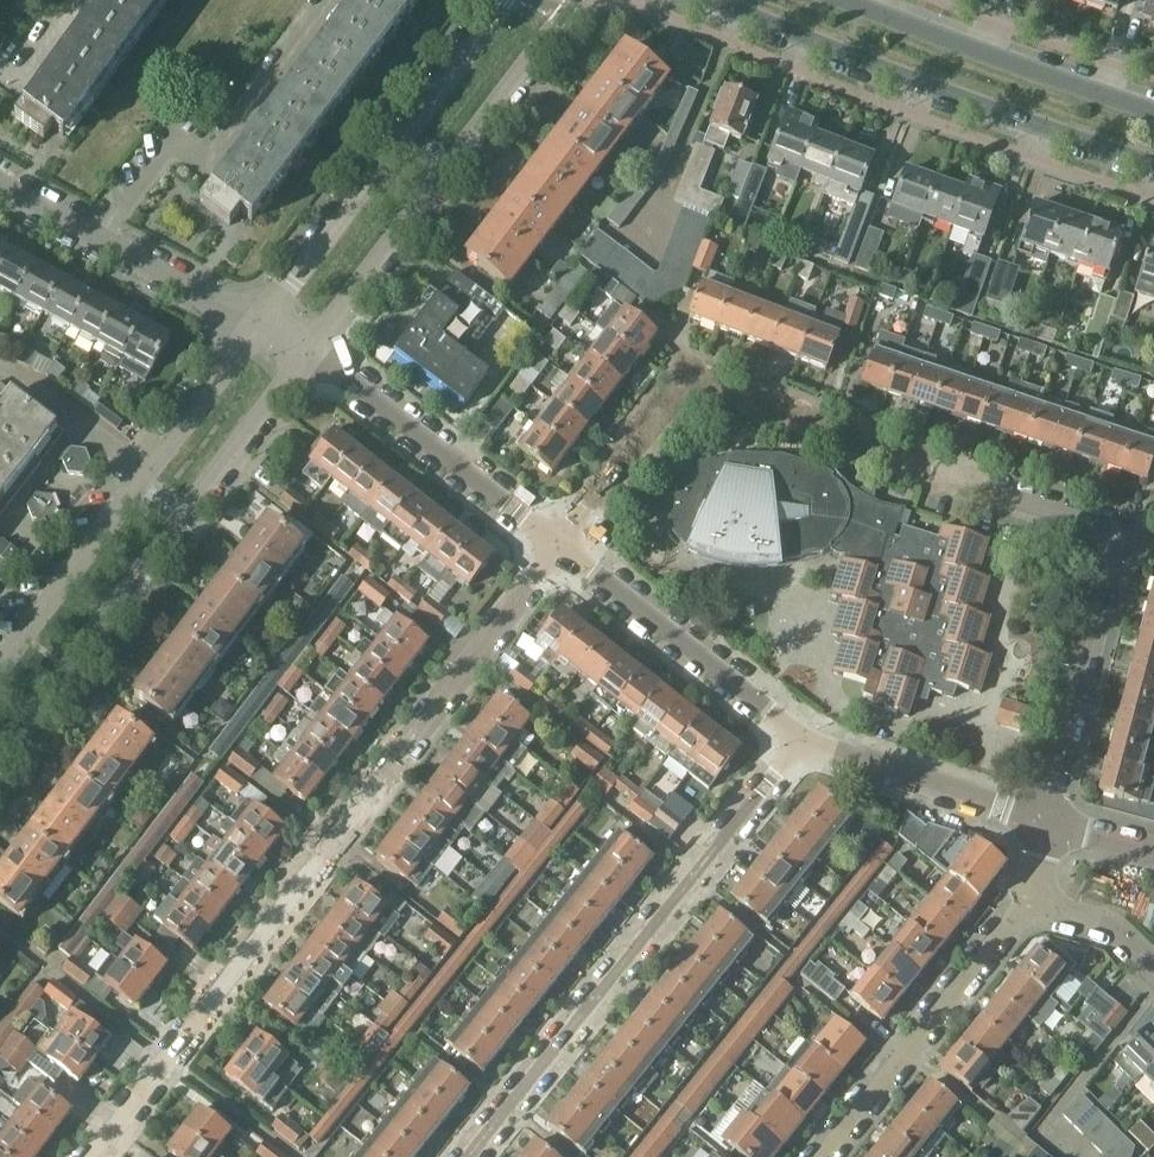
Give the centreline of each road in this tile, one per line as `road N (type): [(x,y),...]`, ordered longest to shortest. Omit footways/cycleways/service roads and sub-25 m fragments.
road 1 (residential): [(97,1156),(557,546)]
road 2 (residential): [(1127,535),(706,386),(679,394),(557,546)]
road 3 (residential): [(470,1156),(806,737)]
road 4 (residential): [(0,764),(317,349)]
road 5 (primary): [(703,0),(1153,162)]
road 6 (residential): [(317,349),(575,0)]
road 7 (residential): [(264,325),(0,664)]
road 8 (residential): [(505,0),(264,325)]
road 9 (residential): [(1042,907),(1013,923),(824,1156)]
road 10 (primary): [(1153,111),(851,0)]
road 11 (residential): [(557,546),(806,737)]
road 12 (residential): [(317,349),(557,546)]
road 13 (residential): [(1127,535),(1054,828)]
road 14 (residential): [(264,325),(0,188)]
road 15 (residential): [(806,737),(884,773),(1054,828)]
road 16 (residential): [(1153,963),(1112,927),(1042,907)]

